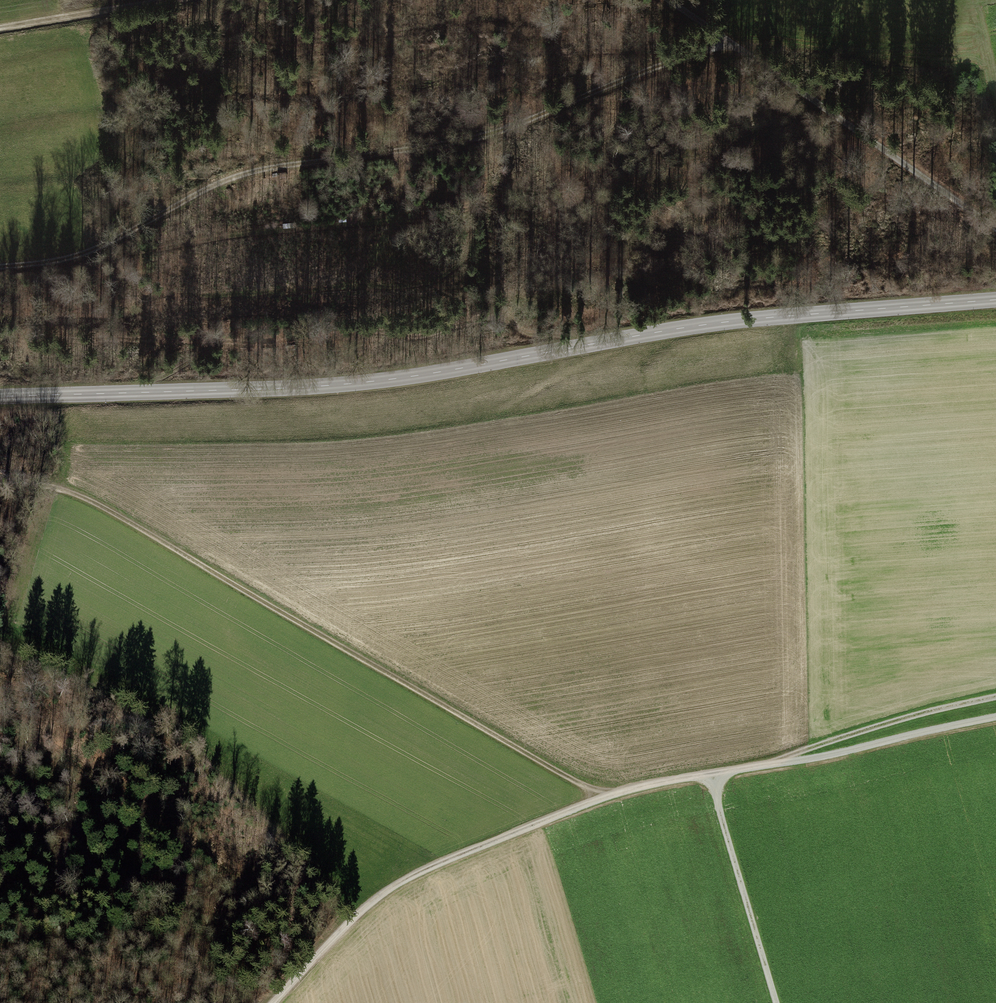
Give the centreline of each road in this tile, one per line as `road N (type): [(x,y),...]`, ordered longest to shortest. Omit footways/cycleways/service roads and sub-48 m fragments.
road 1 (tertiary): [(0,398),(390,381),(717,324),(995,300)]
road 2 (track): [(995,718),(631,789),(438,864),(379,896),(275,1002)]
road 3 (track): [(732,45),(485,136),(276,167),(217,184),(86,254),(0,268)]
road 4 (track): [(631,789),(574,782),(107,509),(0,481)]
road 5 (track): [(563,350),(490,316),(425,335),(339,332),(205,353),(144,393)]
road 6 (track): [(995,228),(668,0)]
road 7 (track): [(765,767),(995,698)]
road 8 (track): [(710,777),(776,1002)]
road 9 (track): [(201,0),(0,32)]

